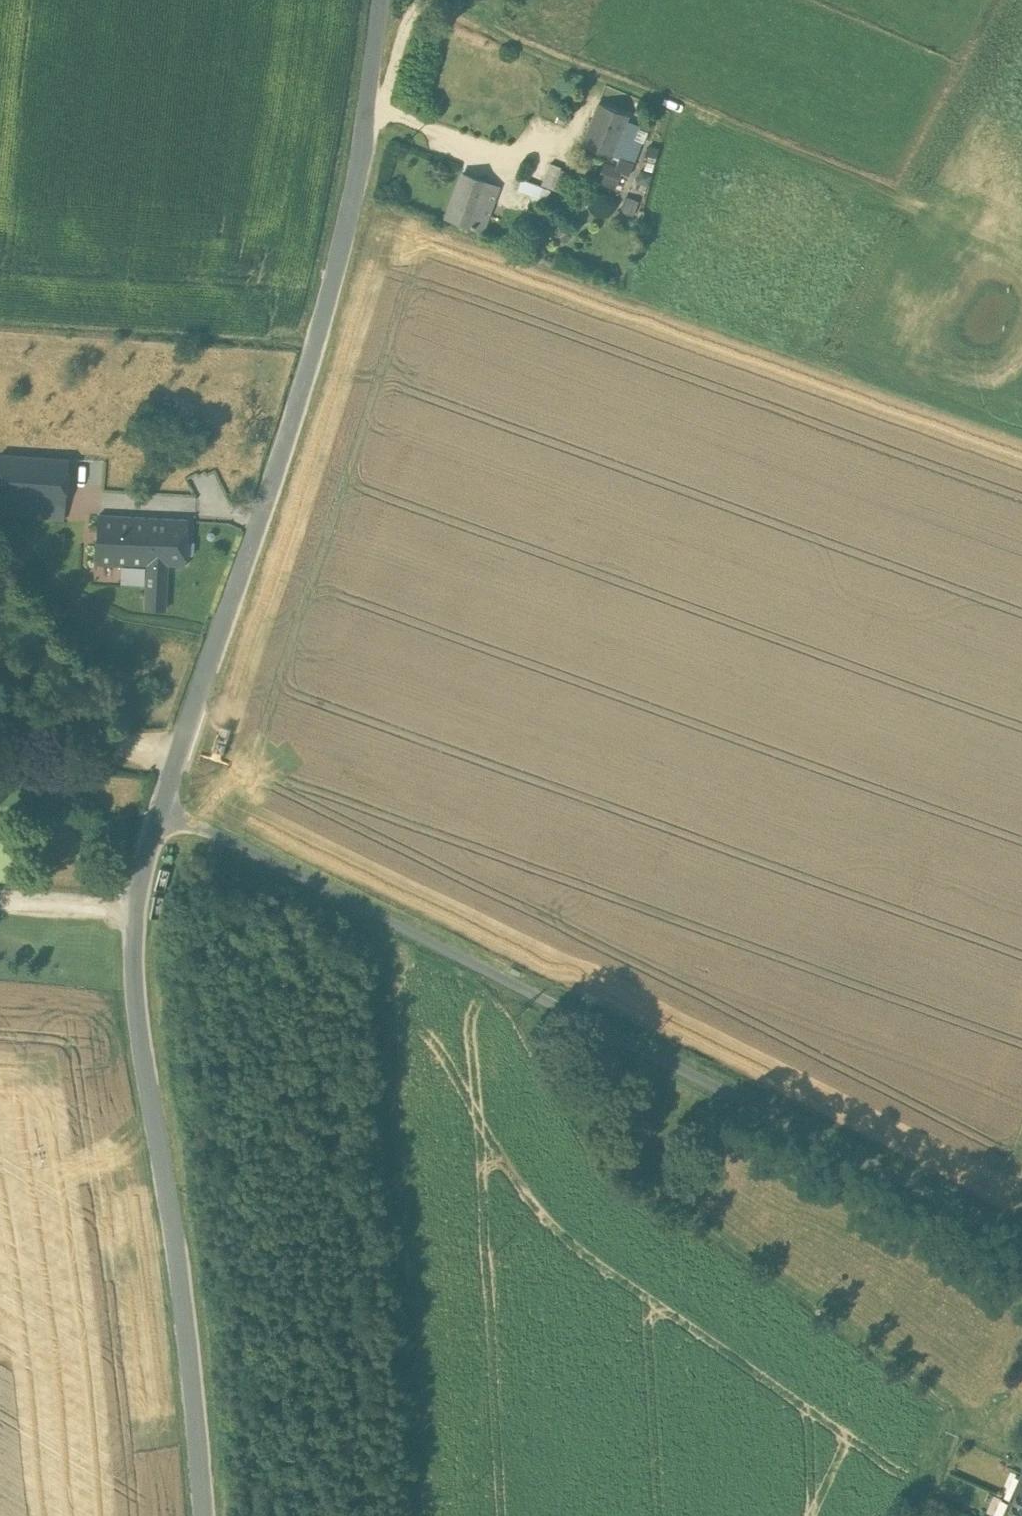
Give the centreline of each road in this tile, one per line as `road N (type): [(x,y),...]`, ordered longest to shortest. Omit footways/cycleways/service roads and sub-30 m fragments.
road 1 (tertiary): [(205,1515),(185,1276),(136,978),(137,912),(178,755),(336,289),(384,0)]
road 2 (track): [(1021,1238),(163,807)]

